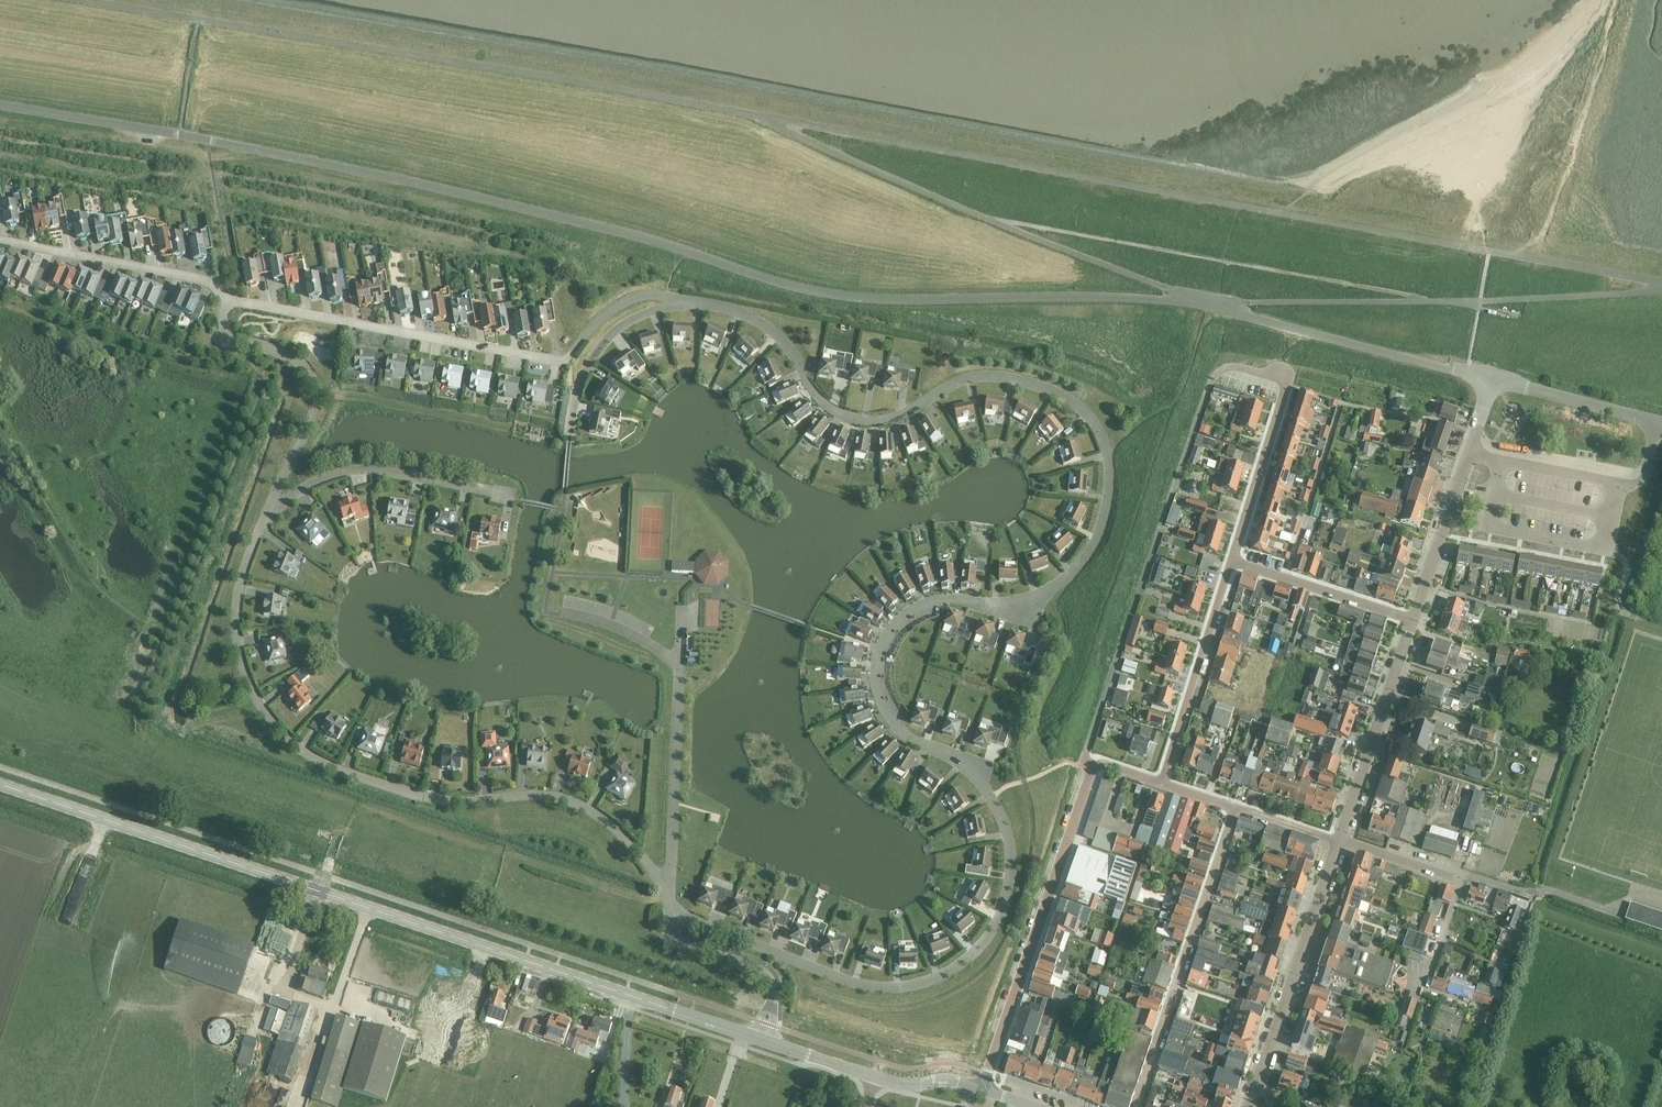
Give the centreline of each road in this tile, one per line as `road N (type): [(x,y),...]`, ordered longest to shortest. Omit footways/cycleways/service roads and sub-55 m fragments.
road 1 (unclassified): [(676,305),(713,305),(762,325),(793,354),(818,399),(860,422),(899,418),(979,376),(1042,386),(1095,426),(1110,477),(1098,536),(1064,579),(1010,602),(923,605),(897,623),(876,663),(891,720),(966,771),(1007,833),(1007,894),(976,951),(929,981),(877,989),(670,906)]
road 2 (unclassified): [(1497,379),(1216,306),(814,291),(497,202),(0,104)]
road 3 (secondary): [(752,1038),(0,783)]
road 4 (unclassified): [(670,906),(632,846),(571,802),(424,798),(320,763),(281,732),(247,679),(236,616),(267,515)]
road 5 (residential): [(1231,560),(1287,385),(1234,368),(1217,372),(1208,386),(1087,744),(1097,768)]
road 6 (unclassified): [(229,305),(562,364),(631,300),(660,296),(676,305)]
road 7 (residential): [(983,1089),(1097,768)]
road 8 (residential): [(1137,1106),(1233,806)]
road 9 (residential): [(1251,1106),(1338,841)]
road 10 (unclassified): [(267,515),(316,393),(299,362),(231,332),(229,305)]
road 11 (unclassified): [(267,515),(314,483),(367,469),(509,497)]
road 12 (residential): [(1413,620),(1497,379)]
road 13 (unclassified): [(670,906),(680,662)]
road 14 (unclassified): [(0,240),(201,281),(229,305)]
road 15 (residential): [(1160,783),(1231,560)]
road 16 (residential): [(1338,841),(1413,620)]
road 17 (residential): [(1413,620),(1231,560)]
road 18 (unclassified): [(676,305),(623,326),(595,357),(569,439)]
road 19 (unclassified): [(1661,425),(1497,379)]
road 20 (residential): [(1624,918),(1551,892),(1461,880)]
road 21 (residential): [(772,1006),(765,972),(678,942),(670,906)]
road 22 (residential): [(1461,880),(1338,841)]
road 23 (unclassified): [(680,662),(623,631),(567,613)]

